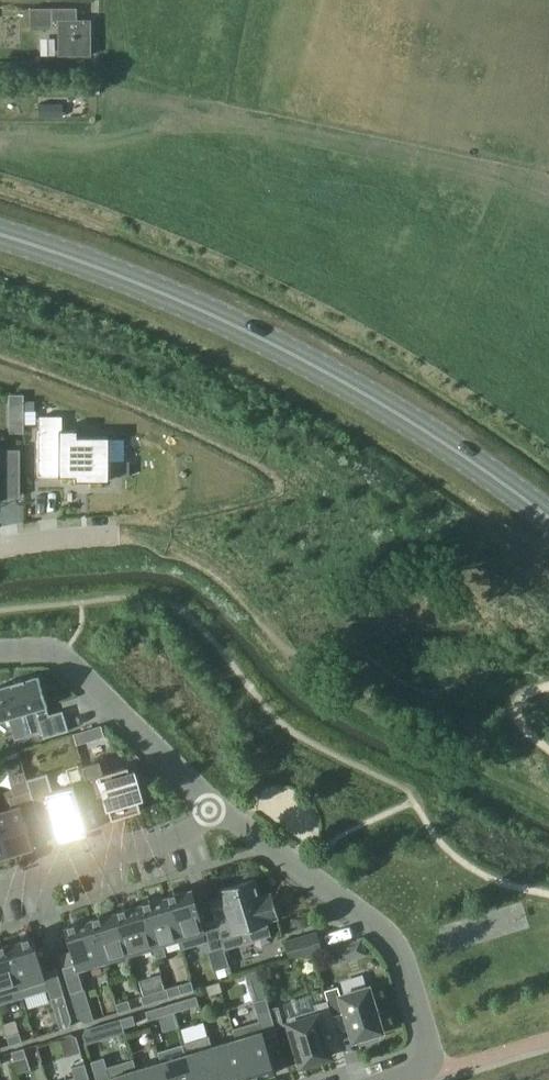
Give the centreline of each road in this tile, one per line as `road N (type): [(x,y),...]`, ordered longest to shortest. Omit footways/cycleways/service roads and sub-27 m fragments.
road 1 (secondary): [(548,514),(428,426),(299,358),(74,257),(0,235)]
road 2 (residential): [(406,1079),(433,1065),(401,954),(386,934),(220,810)]
road 3 (residential): [(220,810),(57,654),(0,651)]
road 4 (residential): [(0,892),(184,836),(220,810)]

